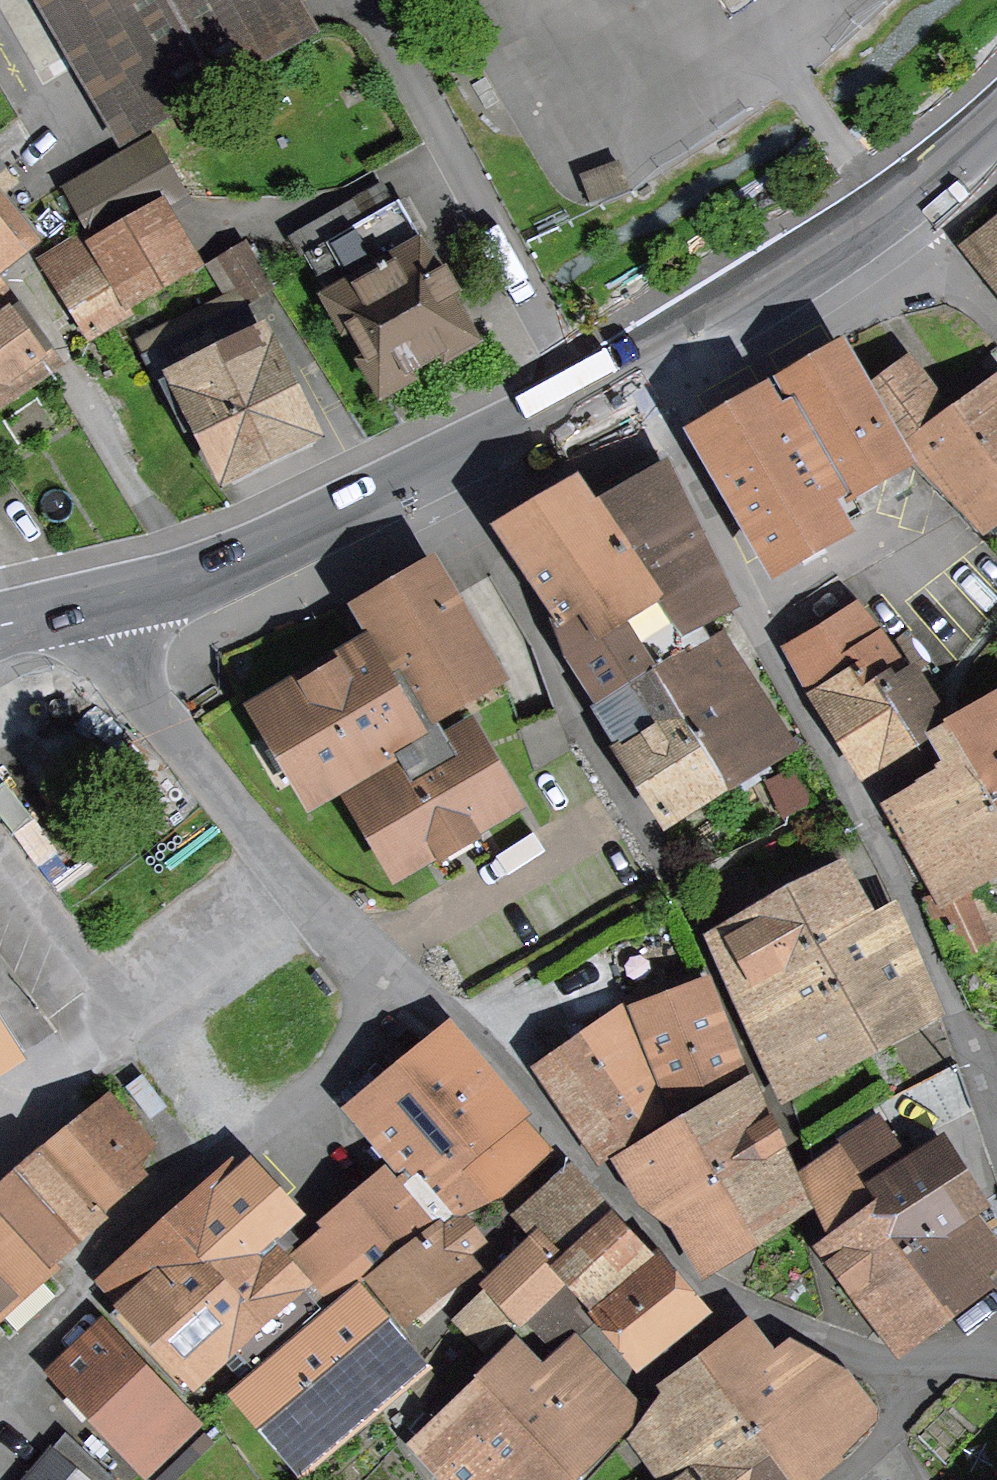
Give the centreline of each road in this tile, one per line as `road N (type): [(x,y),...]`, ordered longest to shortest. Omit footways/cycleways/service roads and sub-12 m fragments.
road 1 (residential): [(433,478),(669,915),(794,1125),(812,1267),(863,1359)]
road 2 (residential): [(629,382),(855,816),(991,1051)]
road 3 (residential): [(410,1004),(471,1022),(642,1235),(713,1299),(863,1359)]
road 4 (residential): [(94,606),(209,788),(410,1004)]
road 5 (residential): [(369,0),(588,402)]
road 6 (tertiary): [(433,478),(190,580),(94,606)]
road 7 (tertiary): [(900,210),(629,382)]
road 8 (residential): [(410,1004),(236,1137)]
road 9 (tertiary): [(588,402),(433,478)]
road 10 (residential): [(847,1479),(979,1378)]
road 11 (residential): [(900,210),(996,342)]
road 12 (tertiary): [(996,118),(900,210)]

